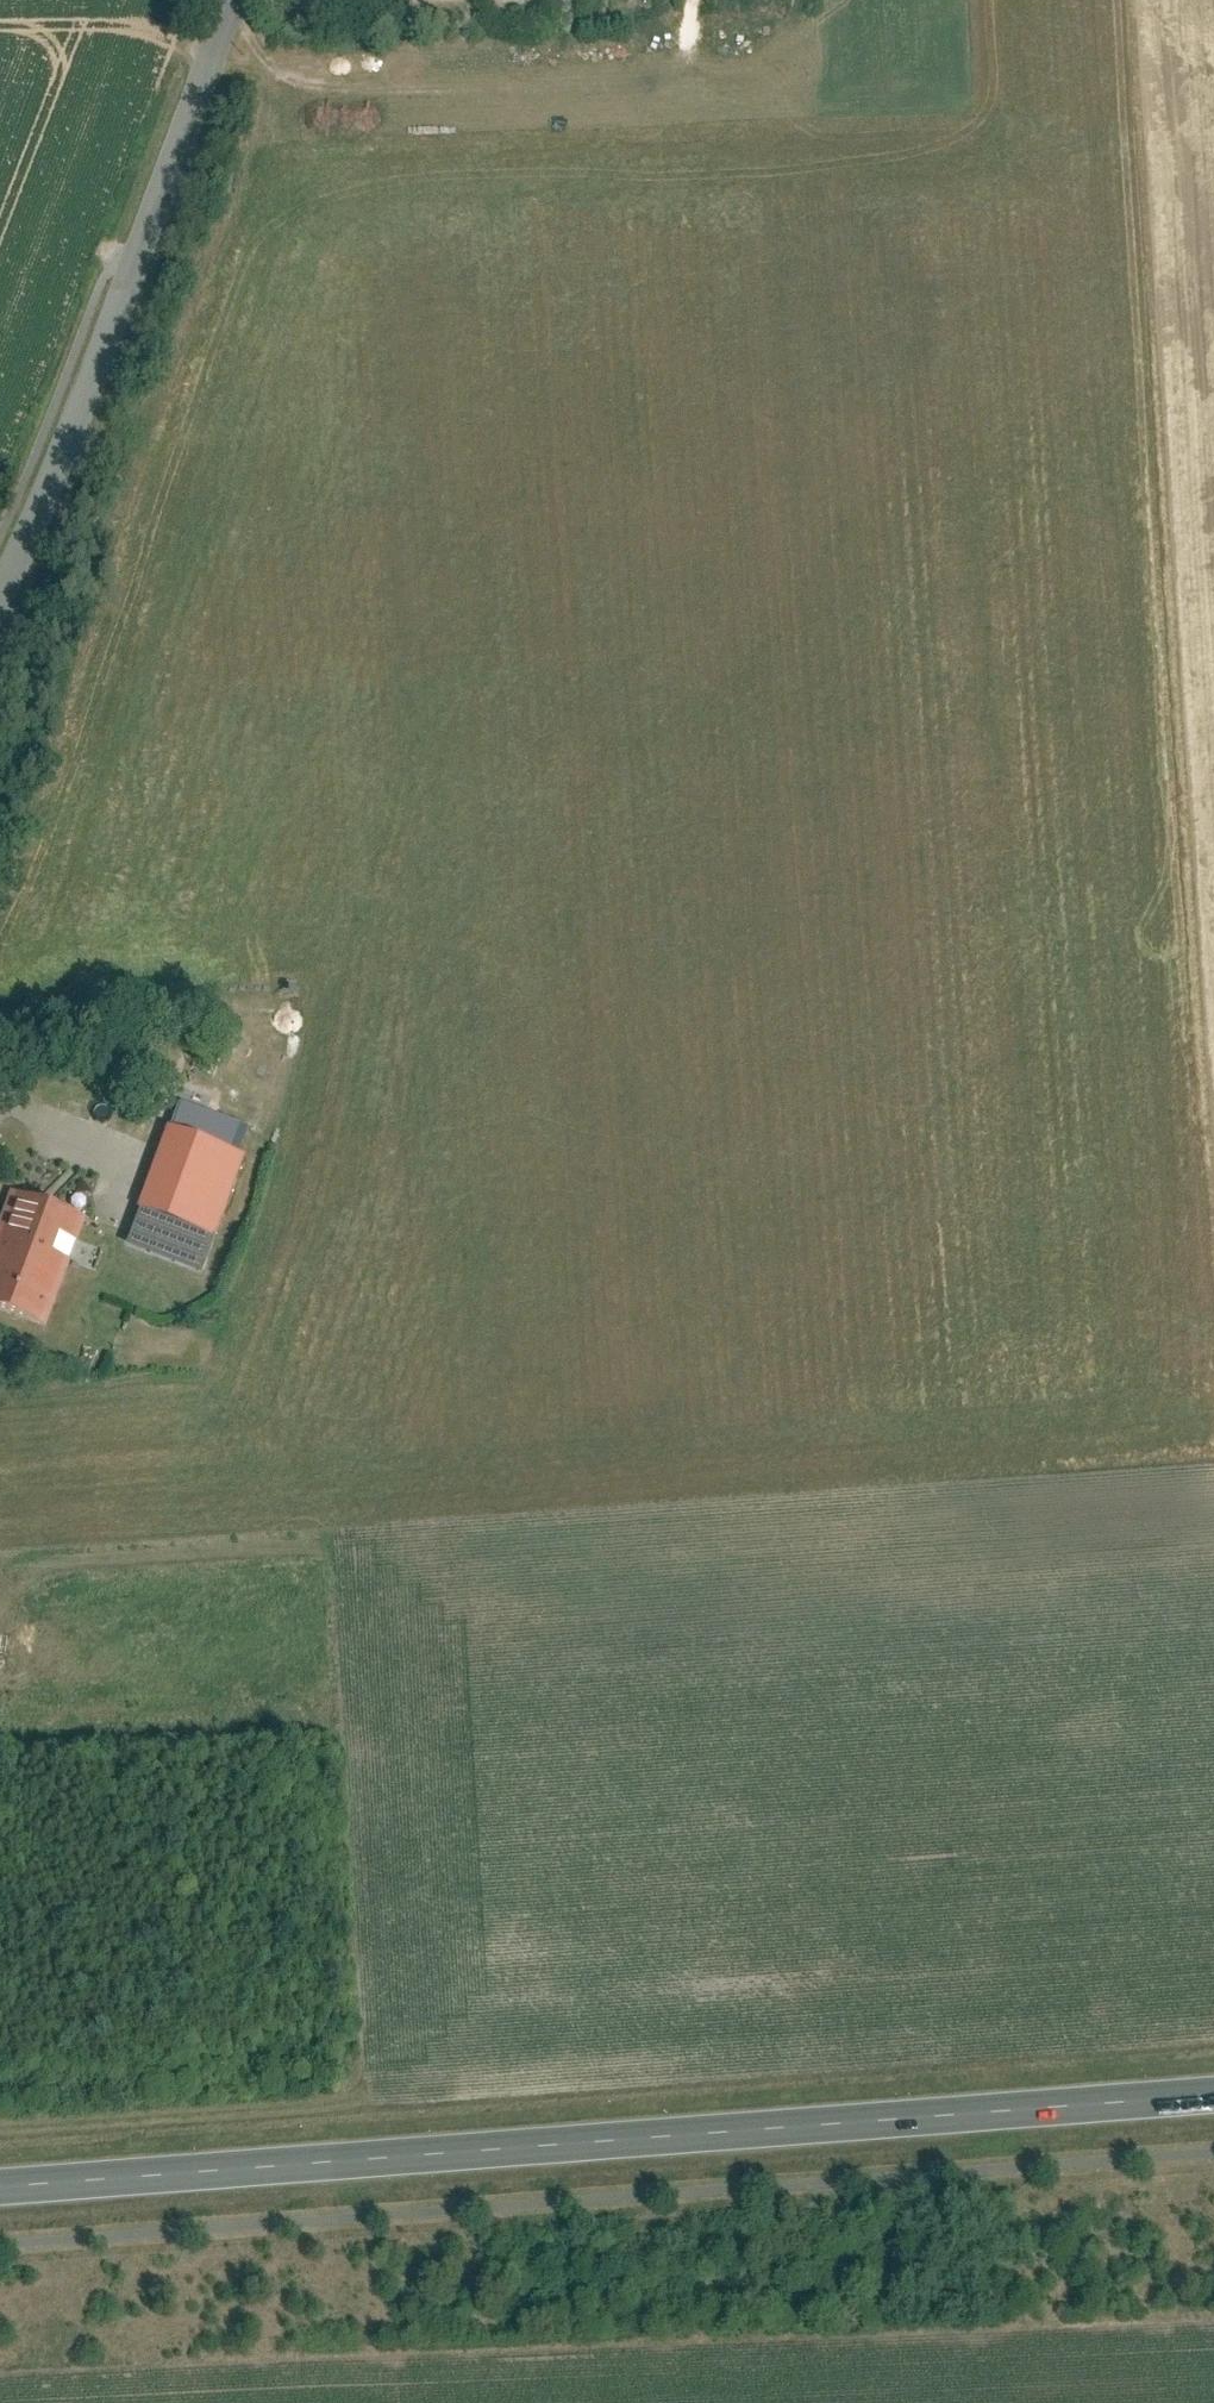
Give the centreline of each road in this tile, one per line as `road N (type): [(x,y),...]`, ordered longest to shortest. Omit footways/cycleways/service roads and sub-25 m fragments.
road 1 (primary): [(1213,2097),(0,2190)]
road 2 (tertiary): [(238,0),(0,605)]
road 3 (track): [(0,1667),(39,1616),(79,1595),(141,1576),(194,1570)]

